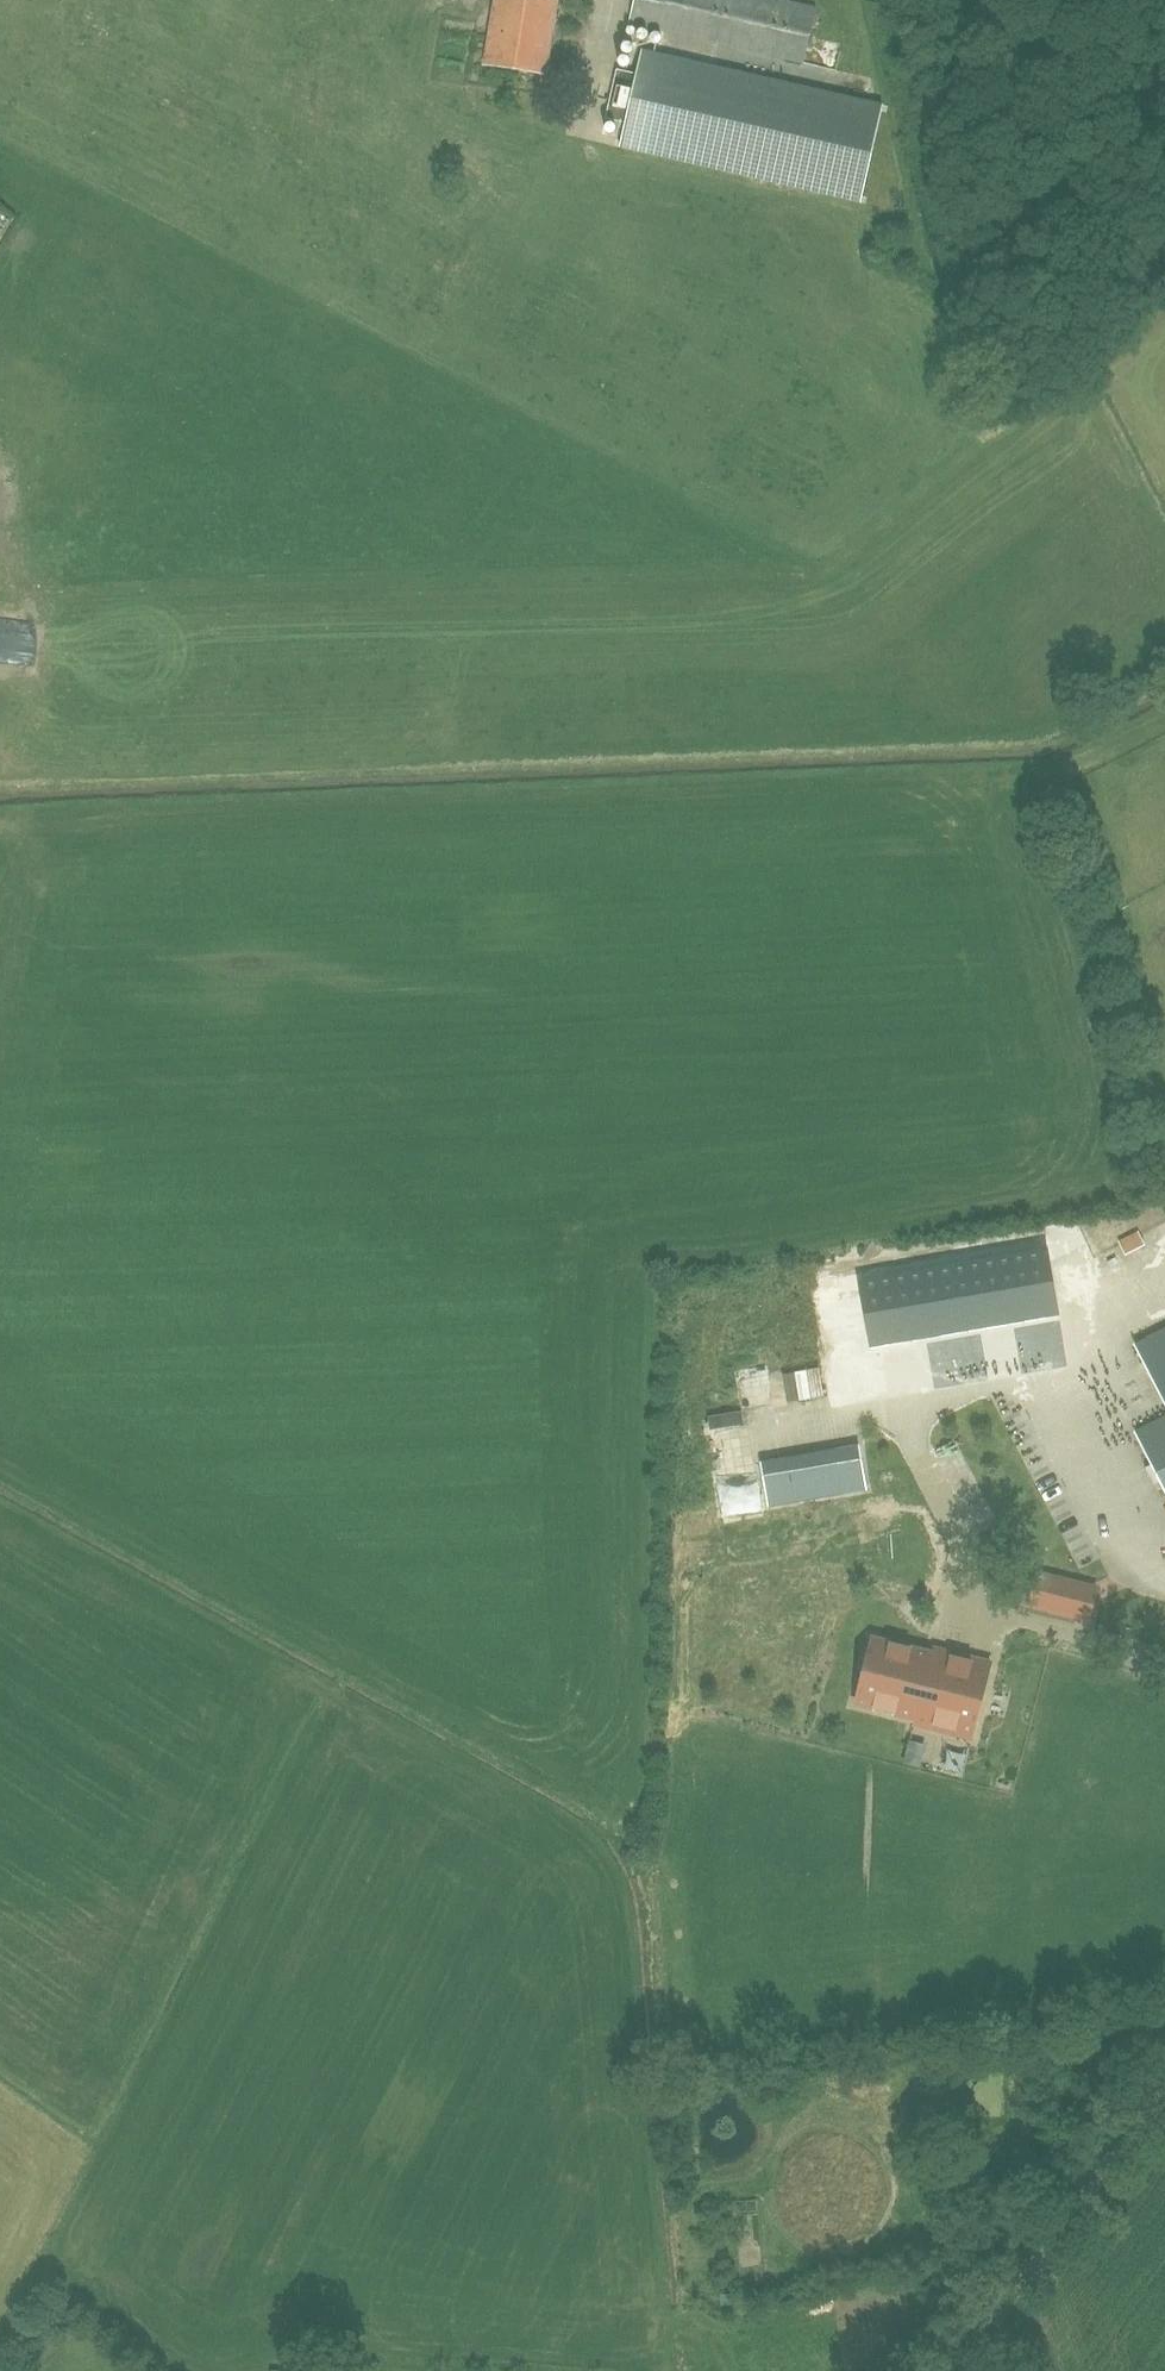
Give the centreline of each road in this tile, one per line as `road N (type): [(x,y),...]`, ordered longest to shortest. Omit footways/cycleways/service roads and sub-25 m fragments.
road 1 (unclassified): [(962,2370),(1164,2089)]

